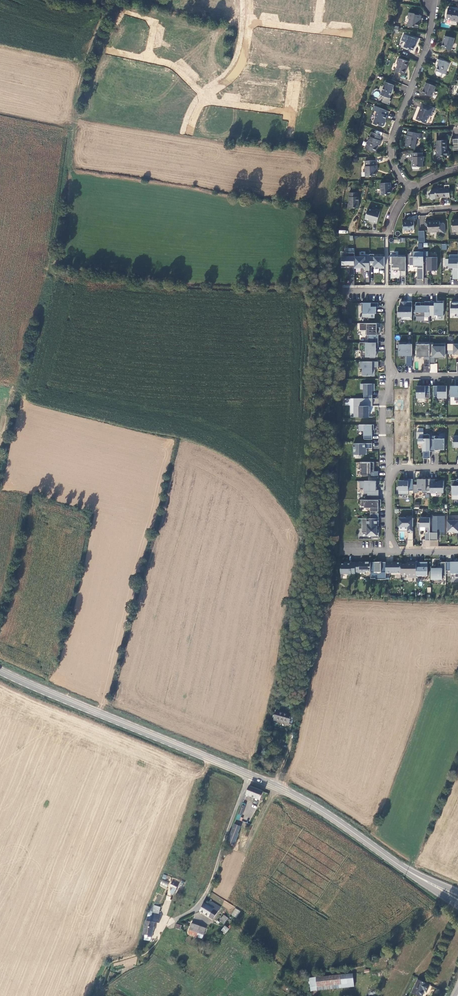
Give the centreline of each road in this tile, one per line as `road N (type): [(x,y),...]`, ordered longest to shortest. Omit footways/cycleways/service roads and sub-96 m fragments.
road 1 (secondary): [(249,775),(0,671)]
road 2 (residential): [(433,0),(430,38),(391,150),(410,191)]
road 3 (secondary): [(400,866),(321,811),(249,775)]
road 4 (residential): [(249,775),(208,890),(171,922)]

